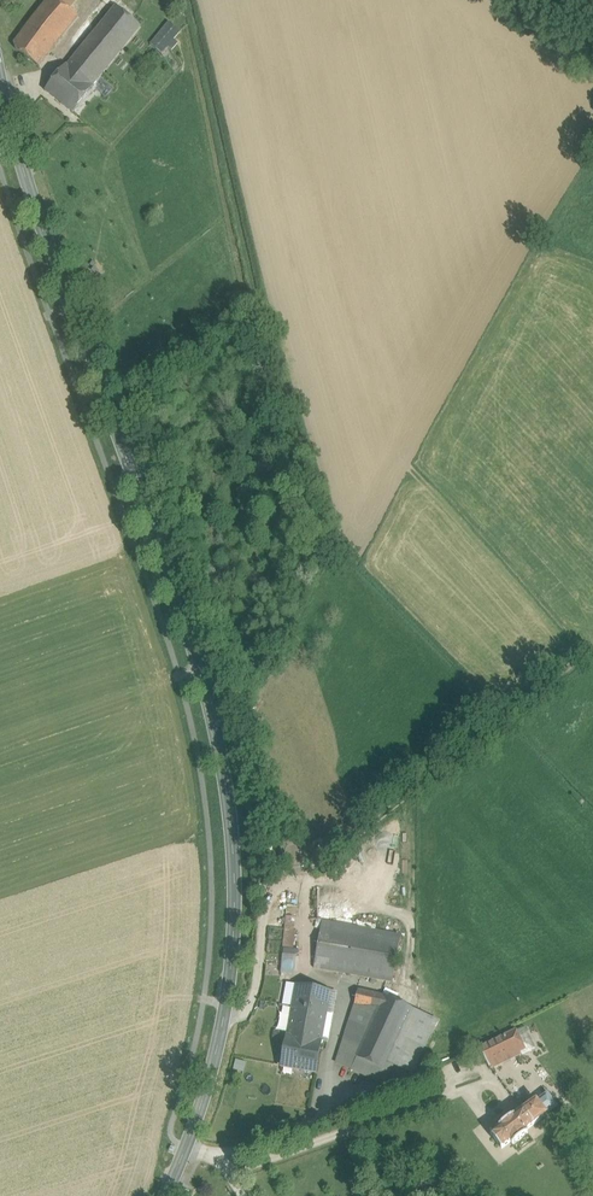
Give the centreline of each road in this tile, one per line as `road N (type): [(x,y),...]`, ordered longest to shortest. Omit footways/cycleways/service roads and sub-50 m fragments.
road 1 (secondary): [(163,1195),(195,1126),(232,954),(235,879),(224,762),(191,632),(29,188),(0,79)]

